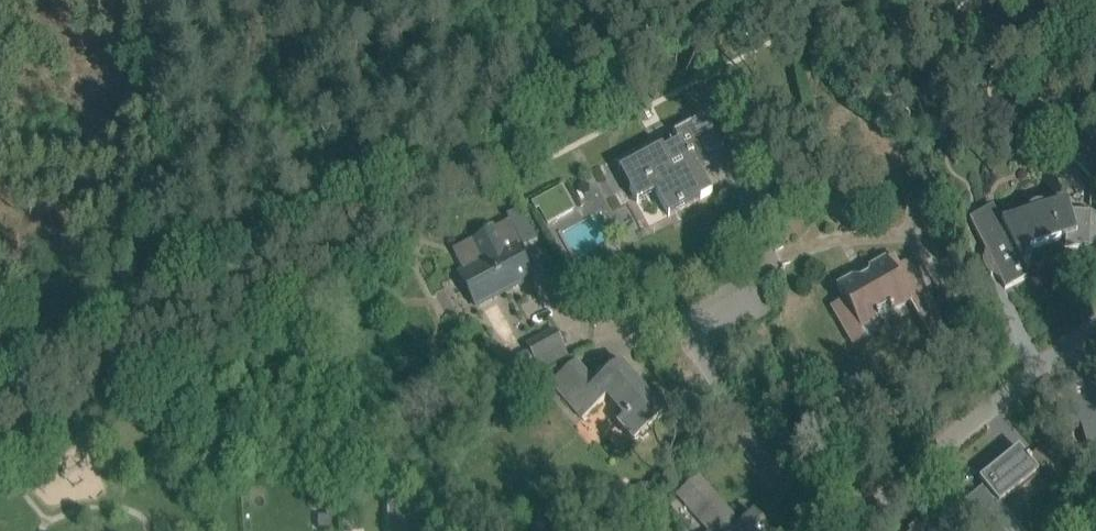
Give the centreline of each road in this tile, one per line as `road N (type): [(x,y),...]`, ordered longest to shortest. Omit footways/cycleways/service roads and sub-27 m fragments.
road 1 (residential): [(757,296),(707,328),(703,356),(782,474),(833,507),(875,500),(1095,323)]

